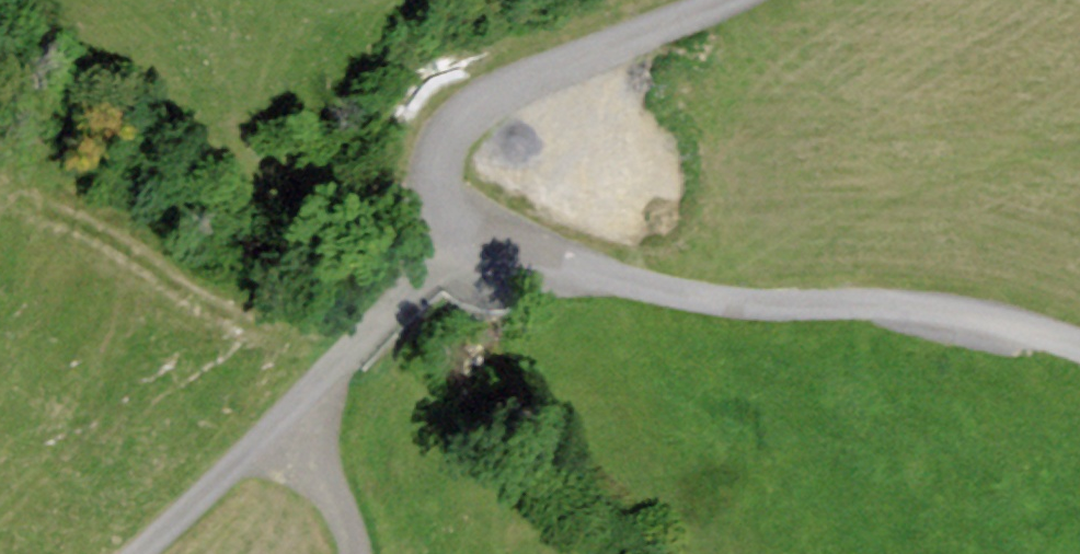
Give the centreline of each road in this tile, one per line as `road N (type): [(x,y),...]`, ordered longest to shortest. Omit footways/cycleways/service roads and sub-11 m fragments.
road 1 (track): [(1079,143),(914,167),(701,171),(552,151),(443,123)]
road 2 (unclassified): [(1079,350),(927,309),(705,301),(571,274),(466,239)]
road 3 (unclassified): [(466,239),(126,553)]
road 4 (unclassified): [(466,239),(431,186),(443,123),(730,0)]
road 5 (track): [(345,553),(304,393)]

